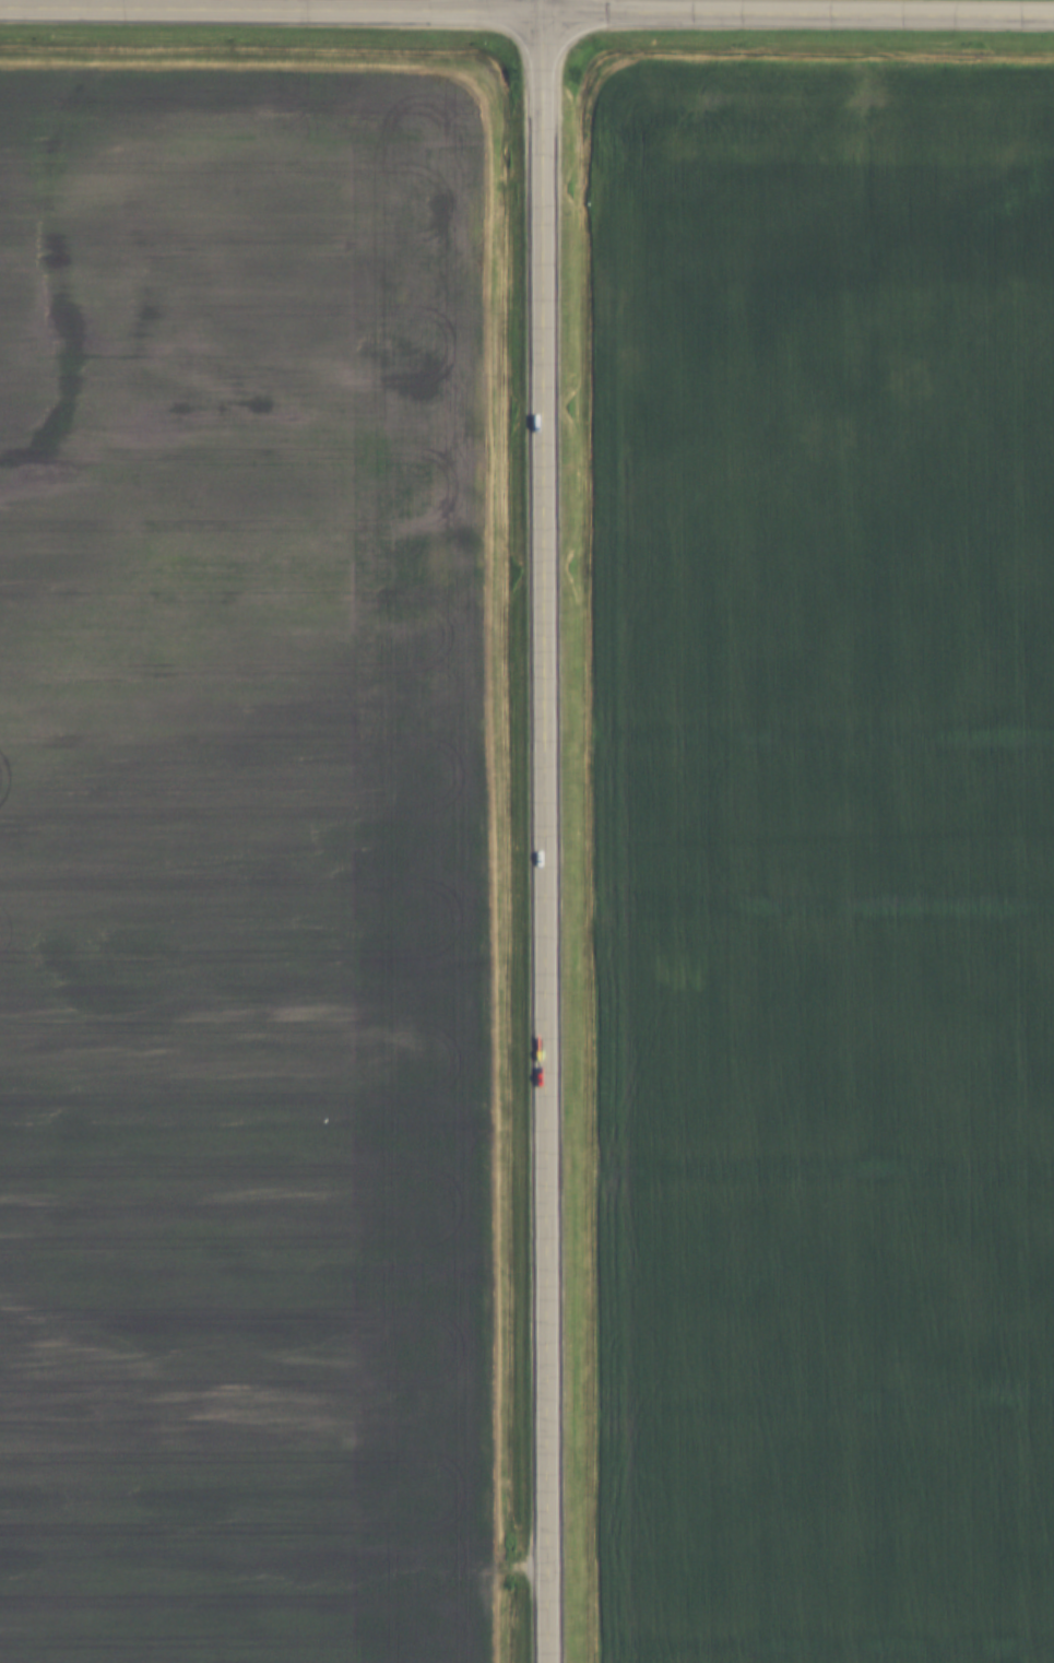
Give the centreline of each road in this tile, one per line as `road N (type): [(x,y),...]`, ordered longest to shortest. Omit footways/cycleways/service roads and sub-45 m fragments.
road 1 (tertiary): [(554,1662),(550,13)]
road 2 (secondary): [(0,9),(550,13)]
road 3 (secondary): [(1053,17),(550,13)]

